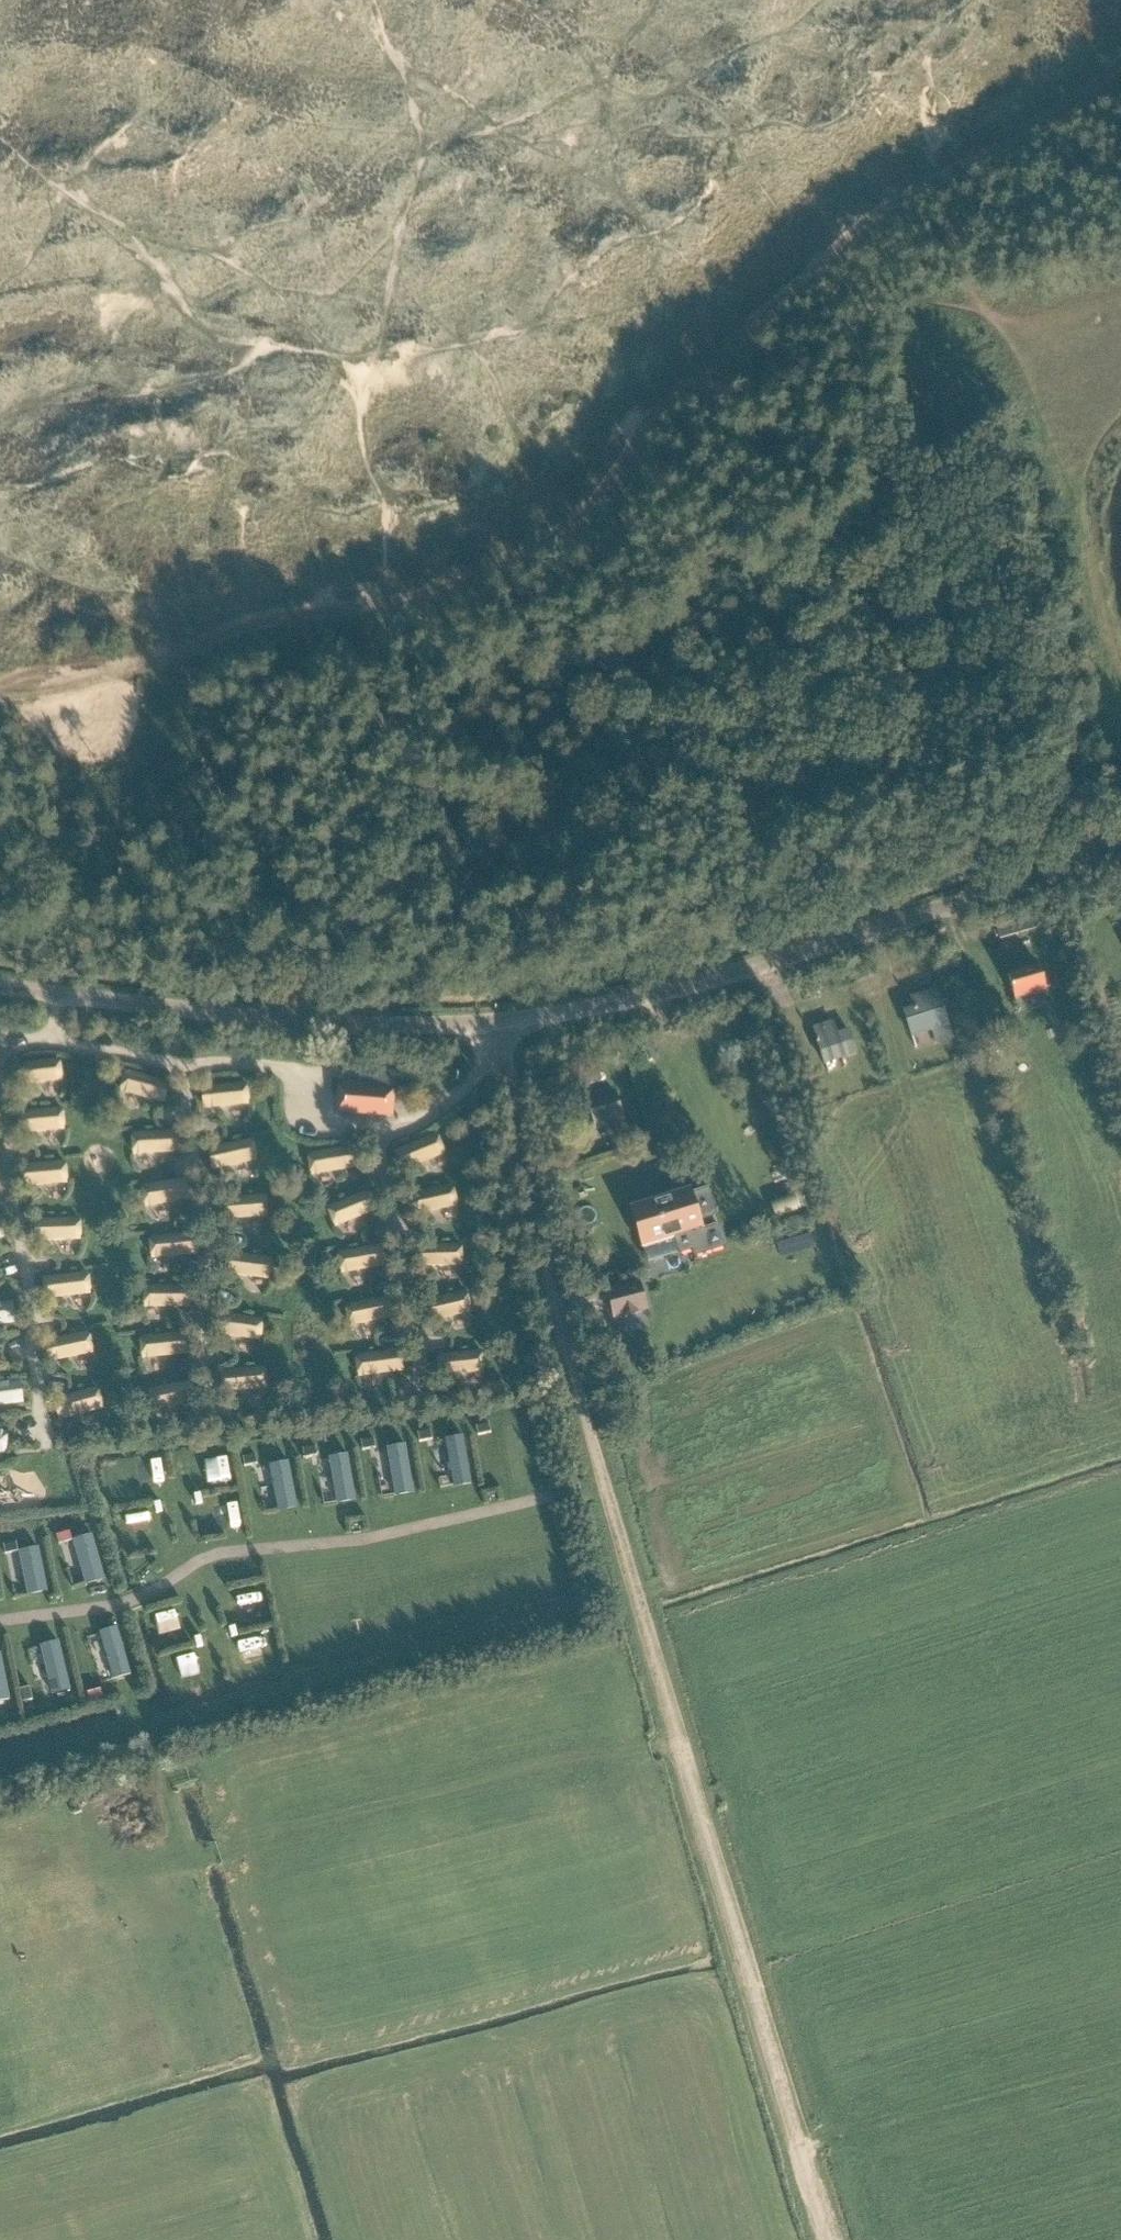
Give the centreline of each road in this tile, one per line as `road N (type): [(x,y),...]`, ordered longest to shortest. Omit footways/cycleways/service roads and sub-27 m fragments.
road 1 (track): [(0,695),(79,687),(264,627),(372,612),(486,576),(551,541),(610,492),(672,403),(874,218),(1030,130),(1120,64)]
road 2 (track): [(827,2239),(557,1300),(487,1024)]
road 3 (unclassified): [(0,988),(290,1020),(487,1024),(663,994),(1120,852)]

